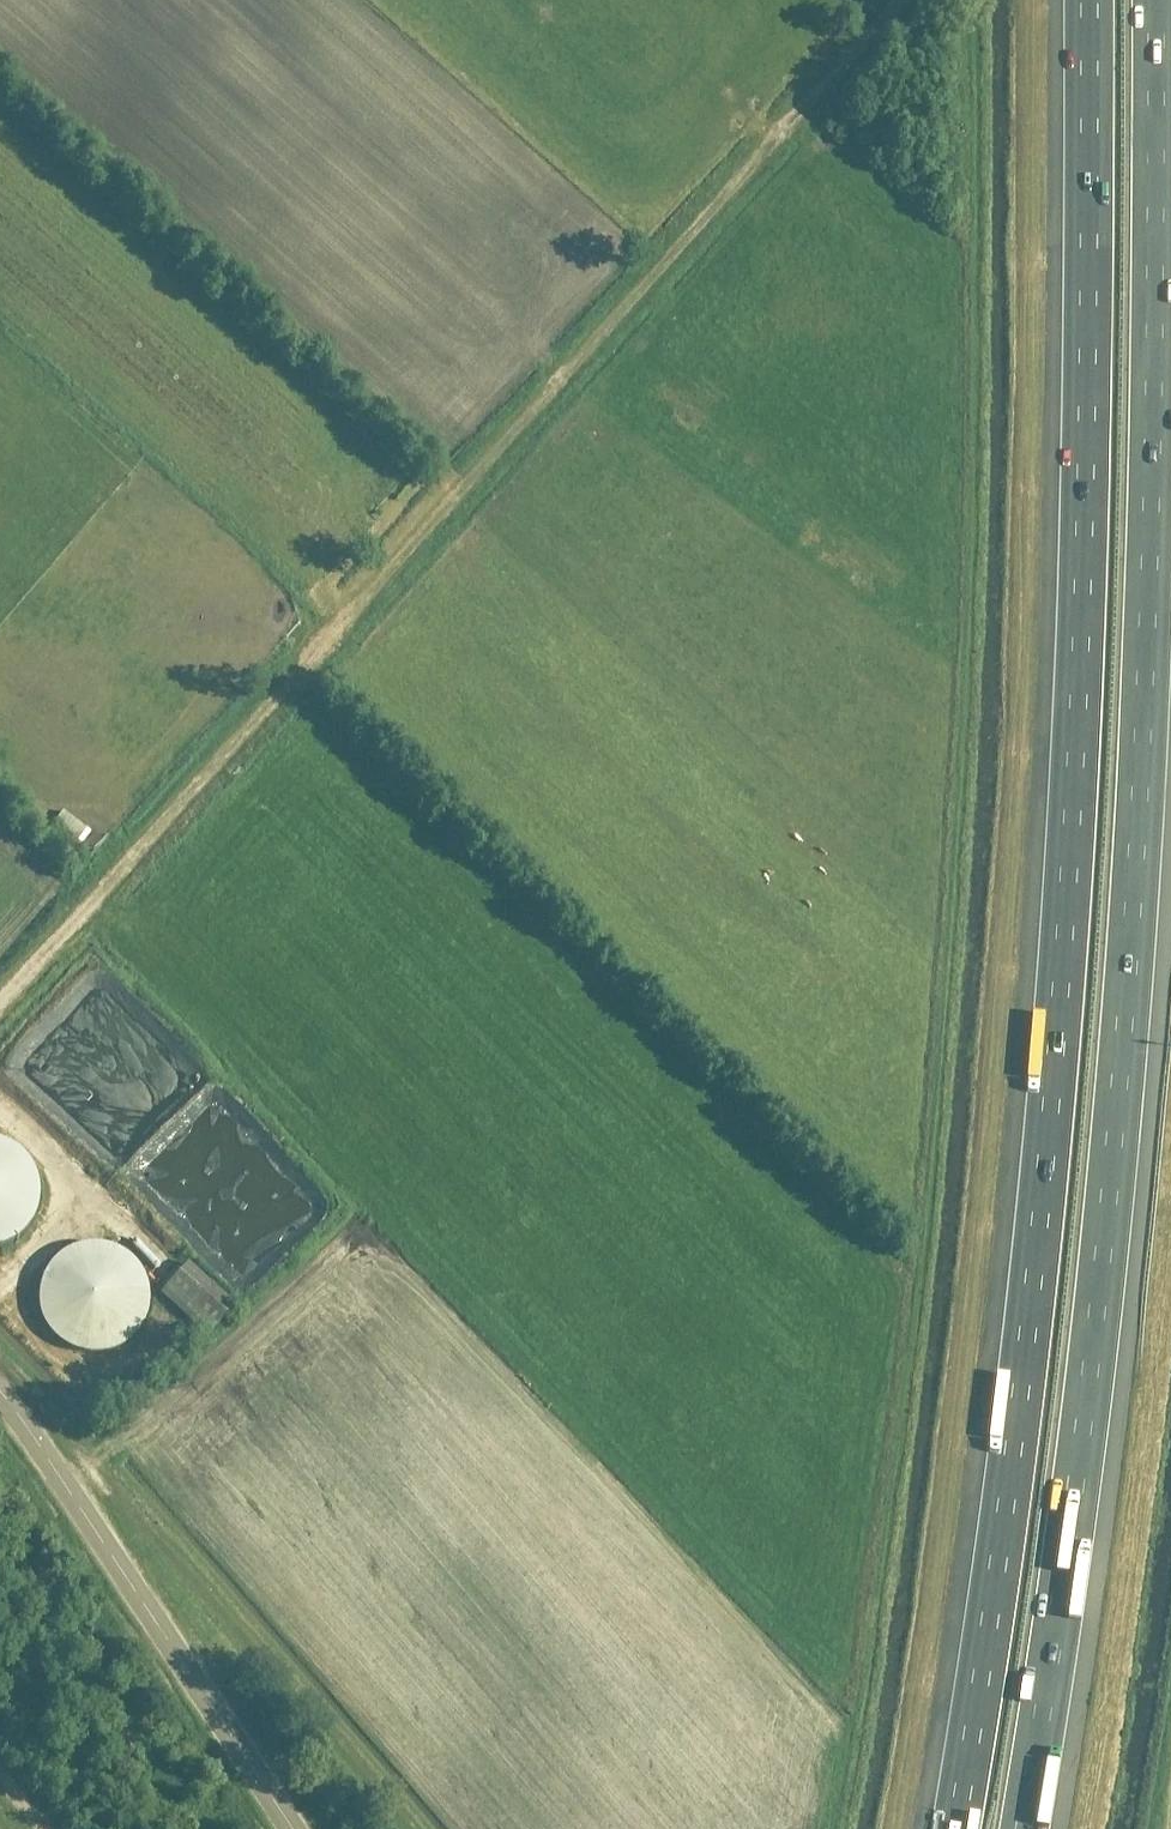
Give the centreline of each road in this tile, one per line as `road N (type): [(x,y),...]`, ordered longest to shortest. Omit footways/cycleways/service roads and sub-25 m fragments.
road 1 (motorway): [(1035,1828),(1120,1244),(1153,845),(1169,367),(1169,0)]
road 2 (motorway): [(1084,0),(1069,836),(1040,1220),(958,1828)]
road 3 (track): [(901,0),(0,1002)]
road 4 (tertiary): [(291,1828),(0,1404)]

